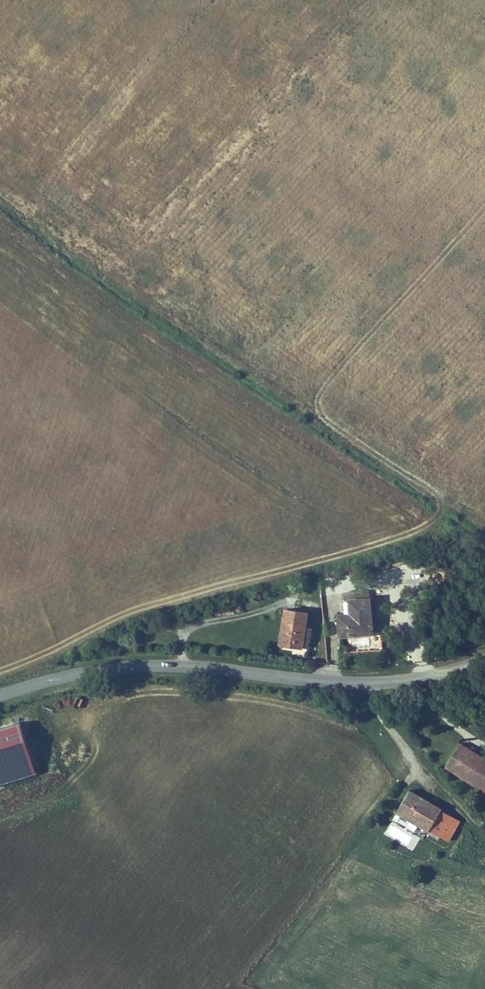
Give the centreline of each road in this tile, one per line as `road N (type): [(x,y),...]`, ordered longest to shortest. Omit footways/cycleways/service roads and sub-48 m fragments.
road 1 (tertiary): [(484,659),(358,684),(149,665),(89,671),(0,696)]

